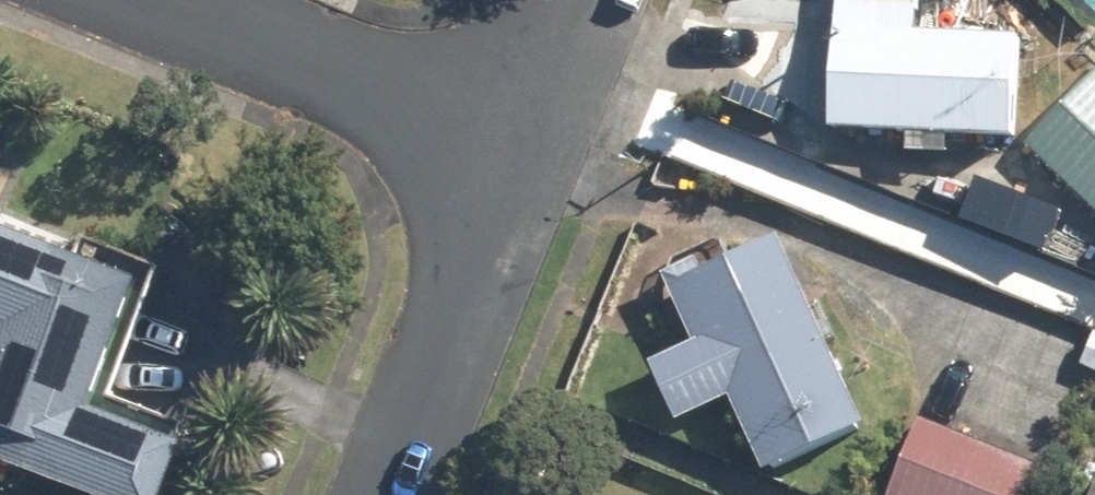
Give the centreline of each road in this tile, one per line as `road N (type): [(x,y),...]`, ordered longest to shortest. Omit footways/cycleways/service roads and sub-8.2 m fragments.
road 1 (residential): [(164,0),(531,149)]
road 2 (residential): [(531,149),(385,494)]
road 3 (residential): [(592,0),(531,149)]

